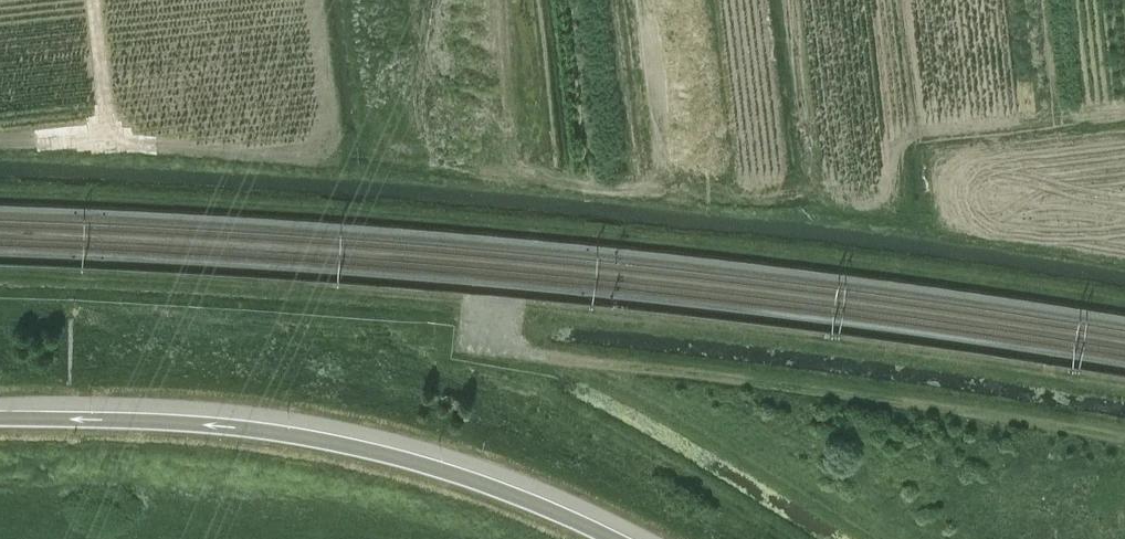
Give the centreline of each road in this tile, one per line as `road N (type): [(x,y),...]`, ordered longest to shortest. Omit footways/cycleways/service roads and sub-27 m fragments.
road 1 (motorway): [(608,538),(483,485),(382,453),(279,436),(0,419)]
road 2 (track): [(1124,436),(547,355)]

